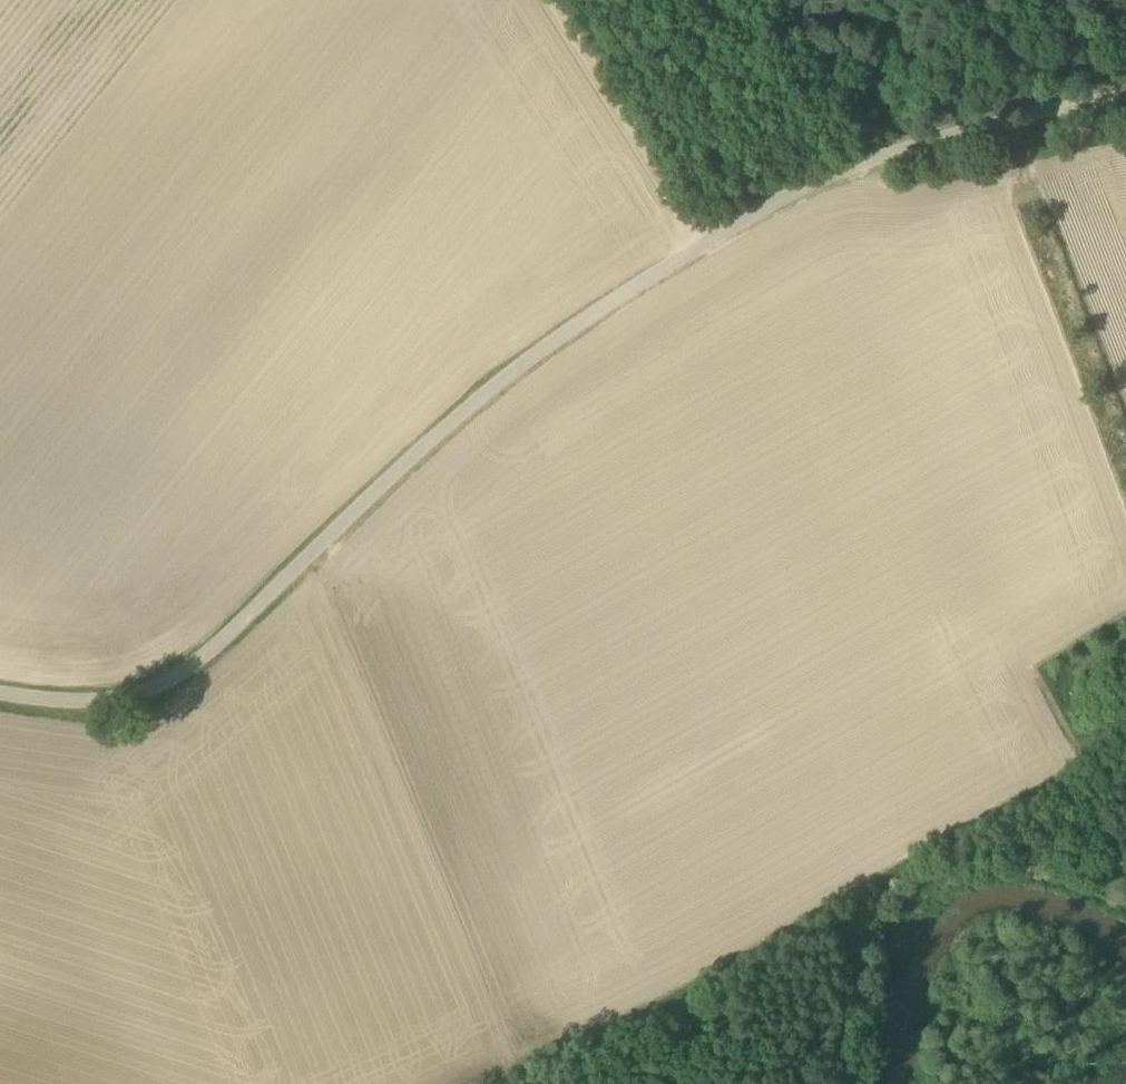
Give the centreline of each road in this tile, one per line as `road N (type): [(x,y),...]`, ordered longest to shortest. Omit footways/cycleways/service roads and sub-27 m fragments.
road 1 (unclassified): [(1125,97),(896,156),(719,236),(496,392),(171,691),(74,703),(0,692)]

